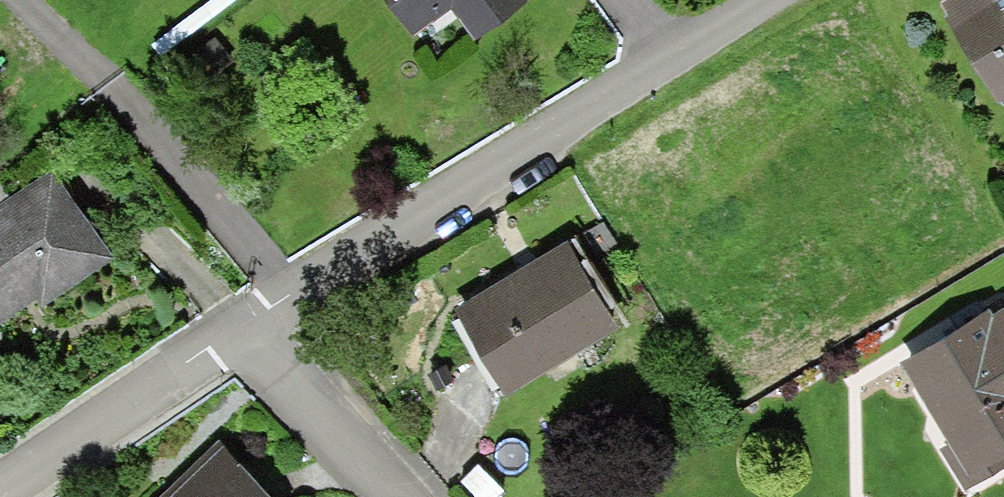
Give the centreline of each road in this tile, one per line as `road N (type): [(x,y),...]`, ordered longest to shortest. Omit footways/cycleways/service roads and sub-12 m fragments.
road 1 (residential): [(239,327),(759,0)]
road 2 (residential): [(0,489),(239,327)]
road 3 (residential): [(399,496),(239,327)]

